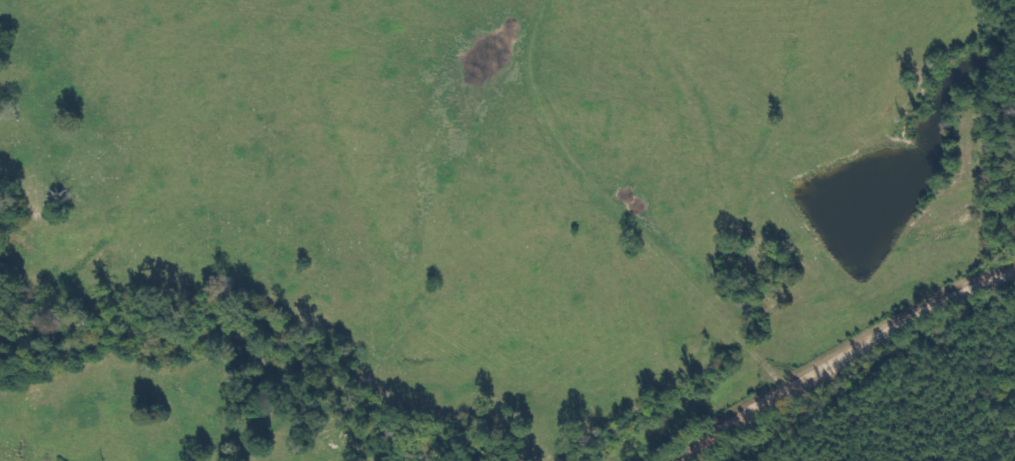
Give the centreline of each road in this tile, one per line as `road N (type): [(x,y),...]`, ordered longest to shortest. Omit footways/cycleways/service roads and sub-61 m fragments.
road 1 (residential): [(707,460),(776,404),(950,299),(1014,272)]

